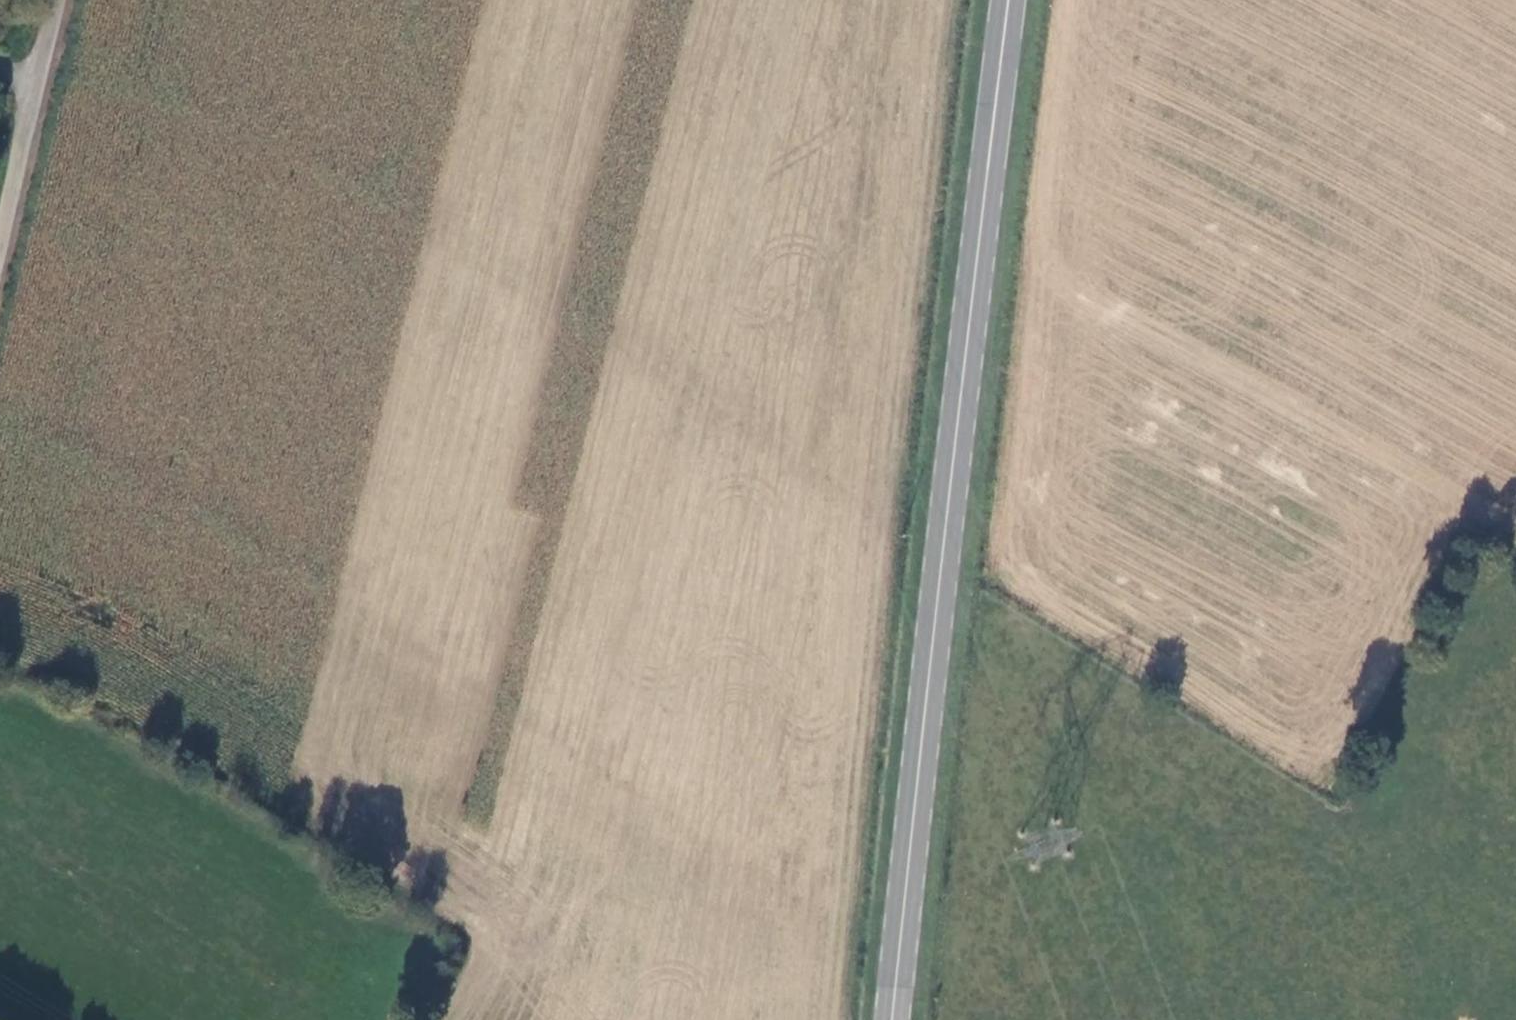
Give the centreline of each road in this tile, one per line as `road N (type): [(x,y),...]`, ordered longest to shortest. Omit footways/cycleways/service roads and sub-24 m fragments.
road 1 (secondary): [(1007,0),(889,1019)]
road 2 (unclassified): [(53,0),(0,217)]

